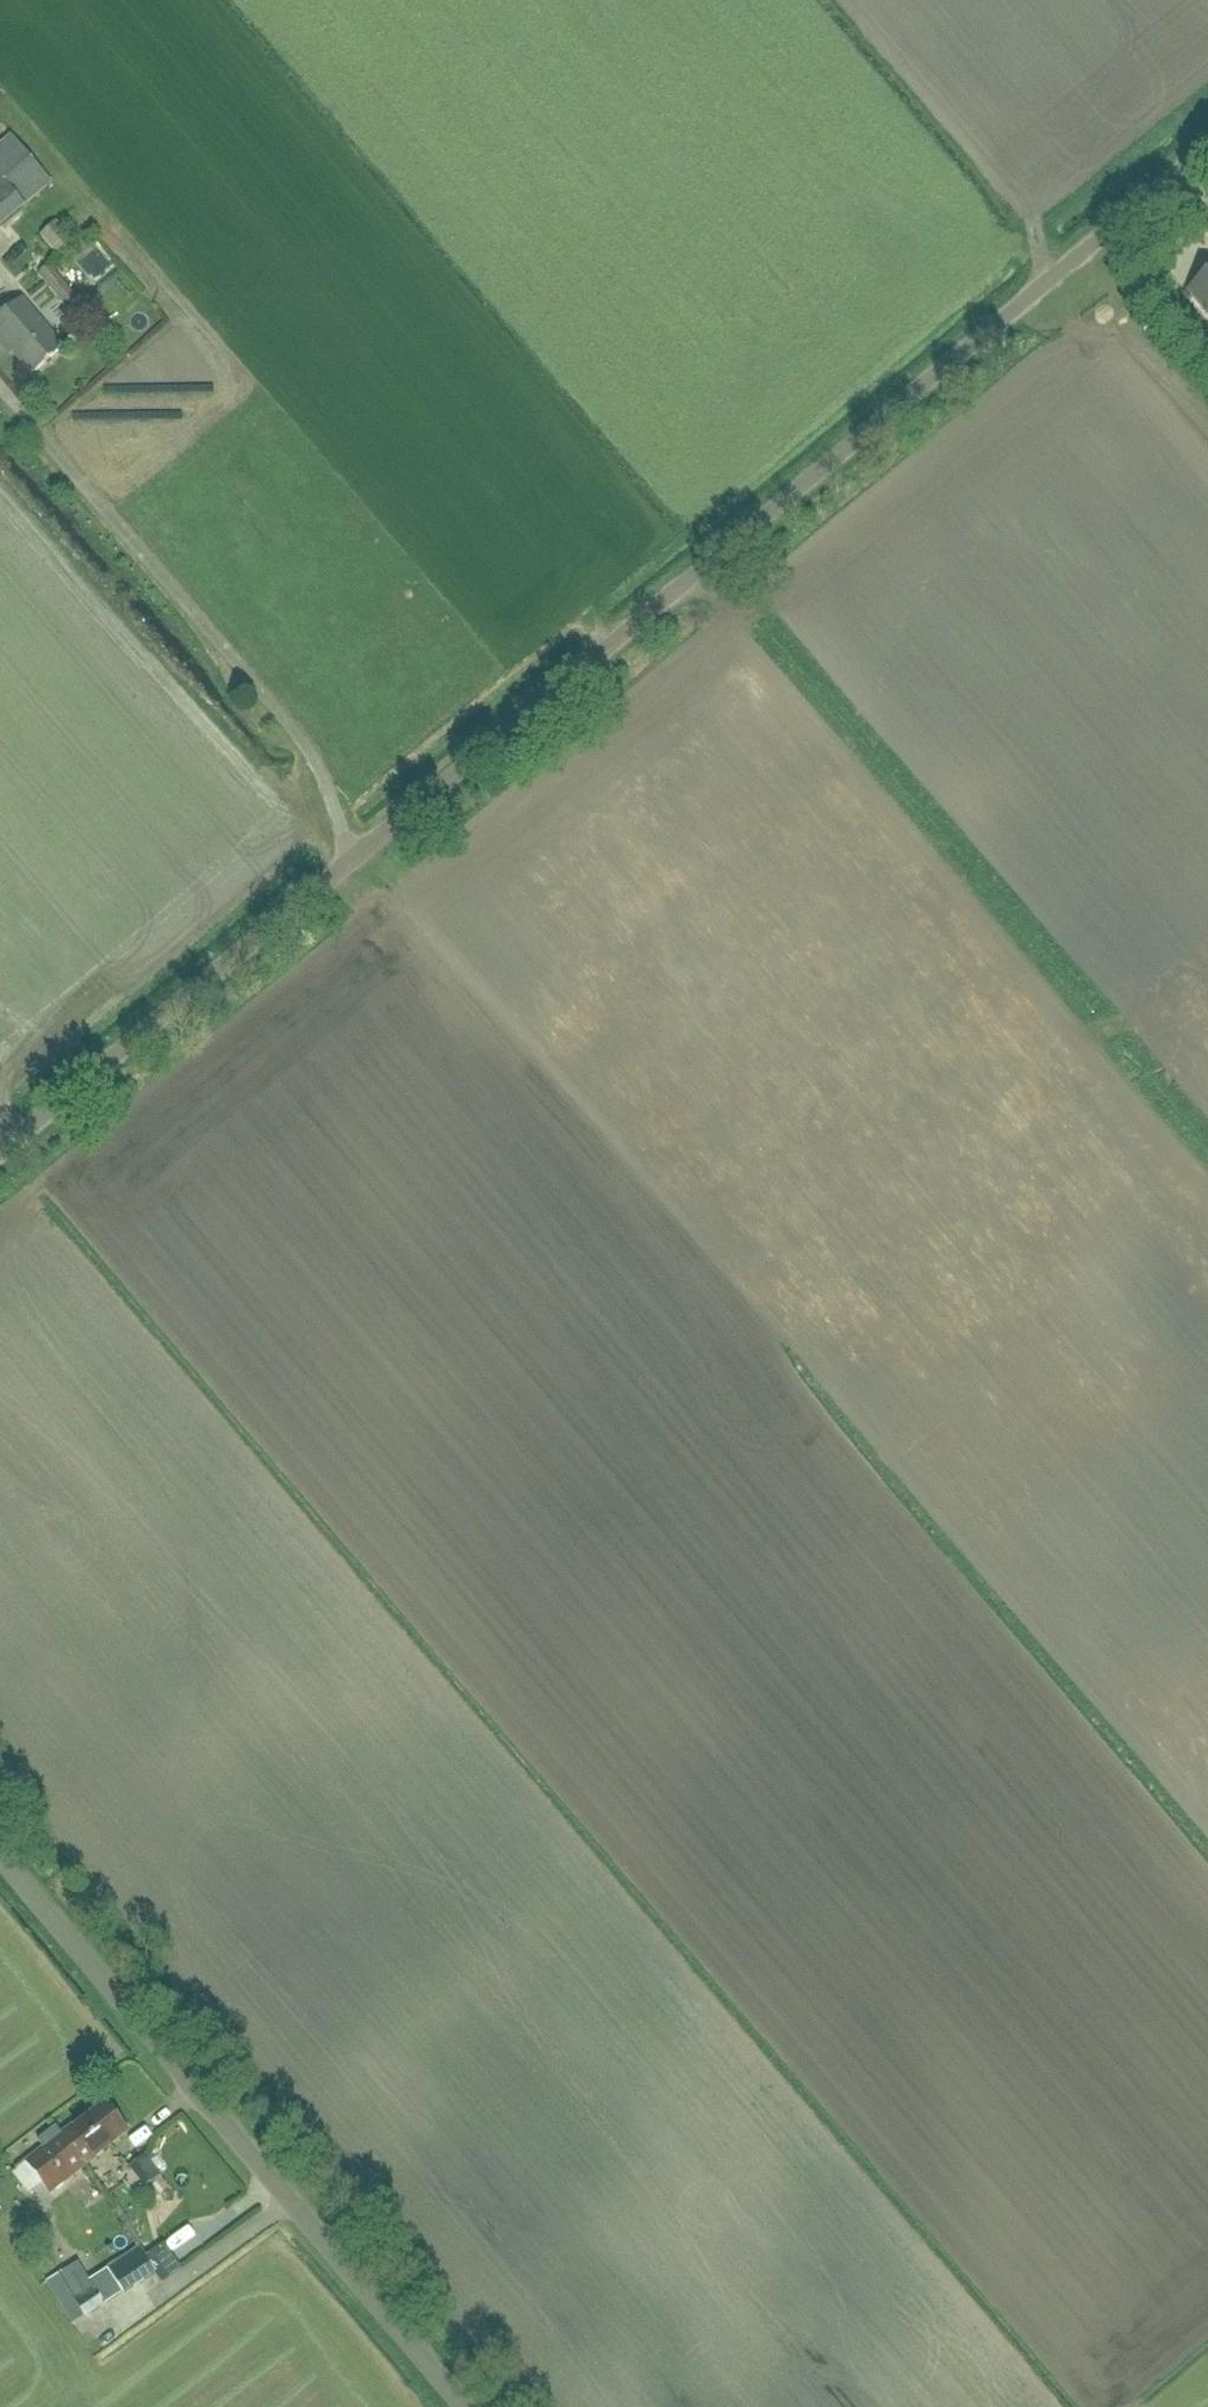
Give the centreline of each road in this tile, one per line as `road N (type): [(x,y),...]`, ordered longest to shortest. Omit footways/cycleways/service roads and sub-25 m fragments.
road 1 (unclassified): [(0,1153),(1207,149)]
road 2 (unclassified): [(463,2406),(0,1859)]

